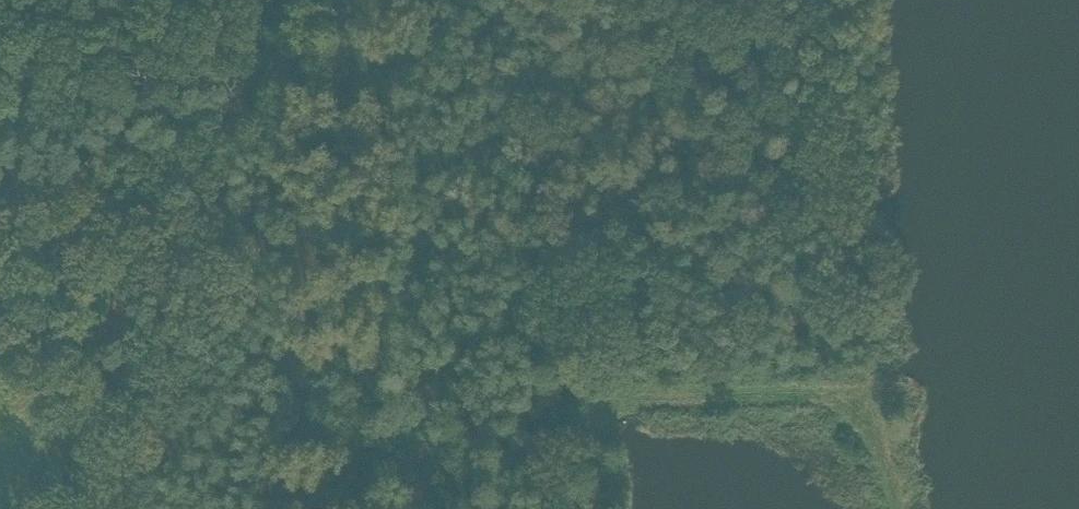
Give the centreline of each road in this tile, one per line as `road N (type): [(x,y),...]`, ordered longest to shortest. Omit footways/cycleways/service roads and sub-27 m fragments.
road 1 (track): [(859,372),(889,508)]

